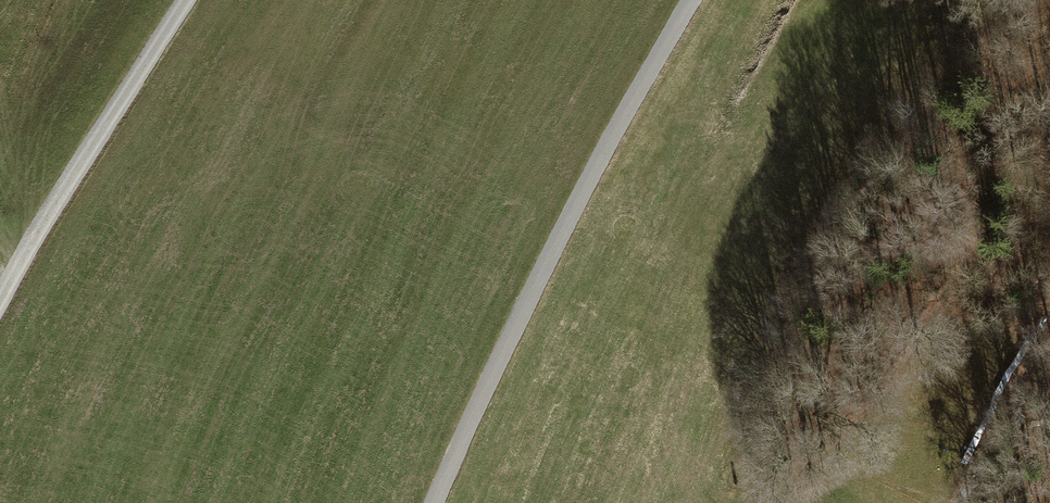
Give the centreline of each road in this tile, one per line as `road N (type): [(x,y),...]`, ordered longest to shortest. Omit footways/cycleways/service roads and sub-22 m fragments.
road 1 (track): [(437,502),(621,128),(696,0)]
road 2 (track): [(186,0),(80,164),(0,310)]
road 3 (track): [(967,502),(1049,329)]

